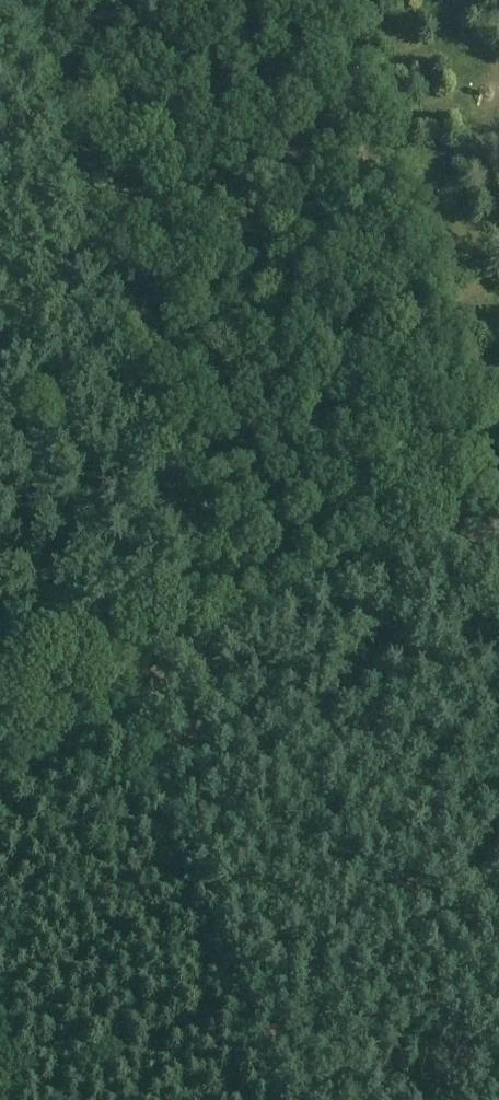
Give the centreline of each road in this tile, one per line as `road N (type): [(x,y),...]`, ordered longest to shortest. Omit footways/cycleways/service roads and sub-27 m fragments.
road 1 (unclassified): [(0,740),(498,526)]

